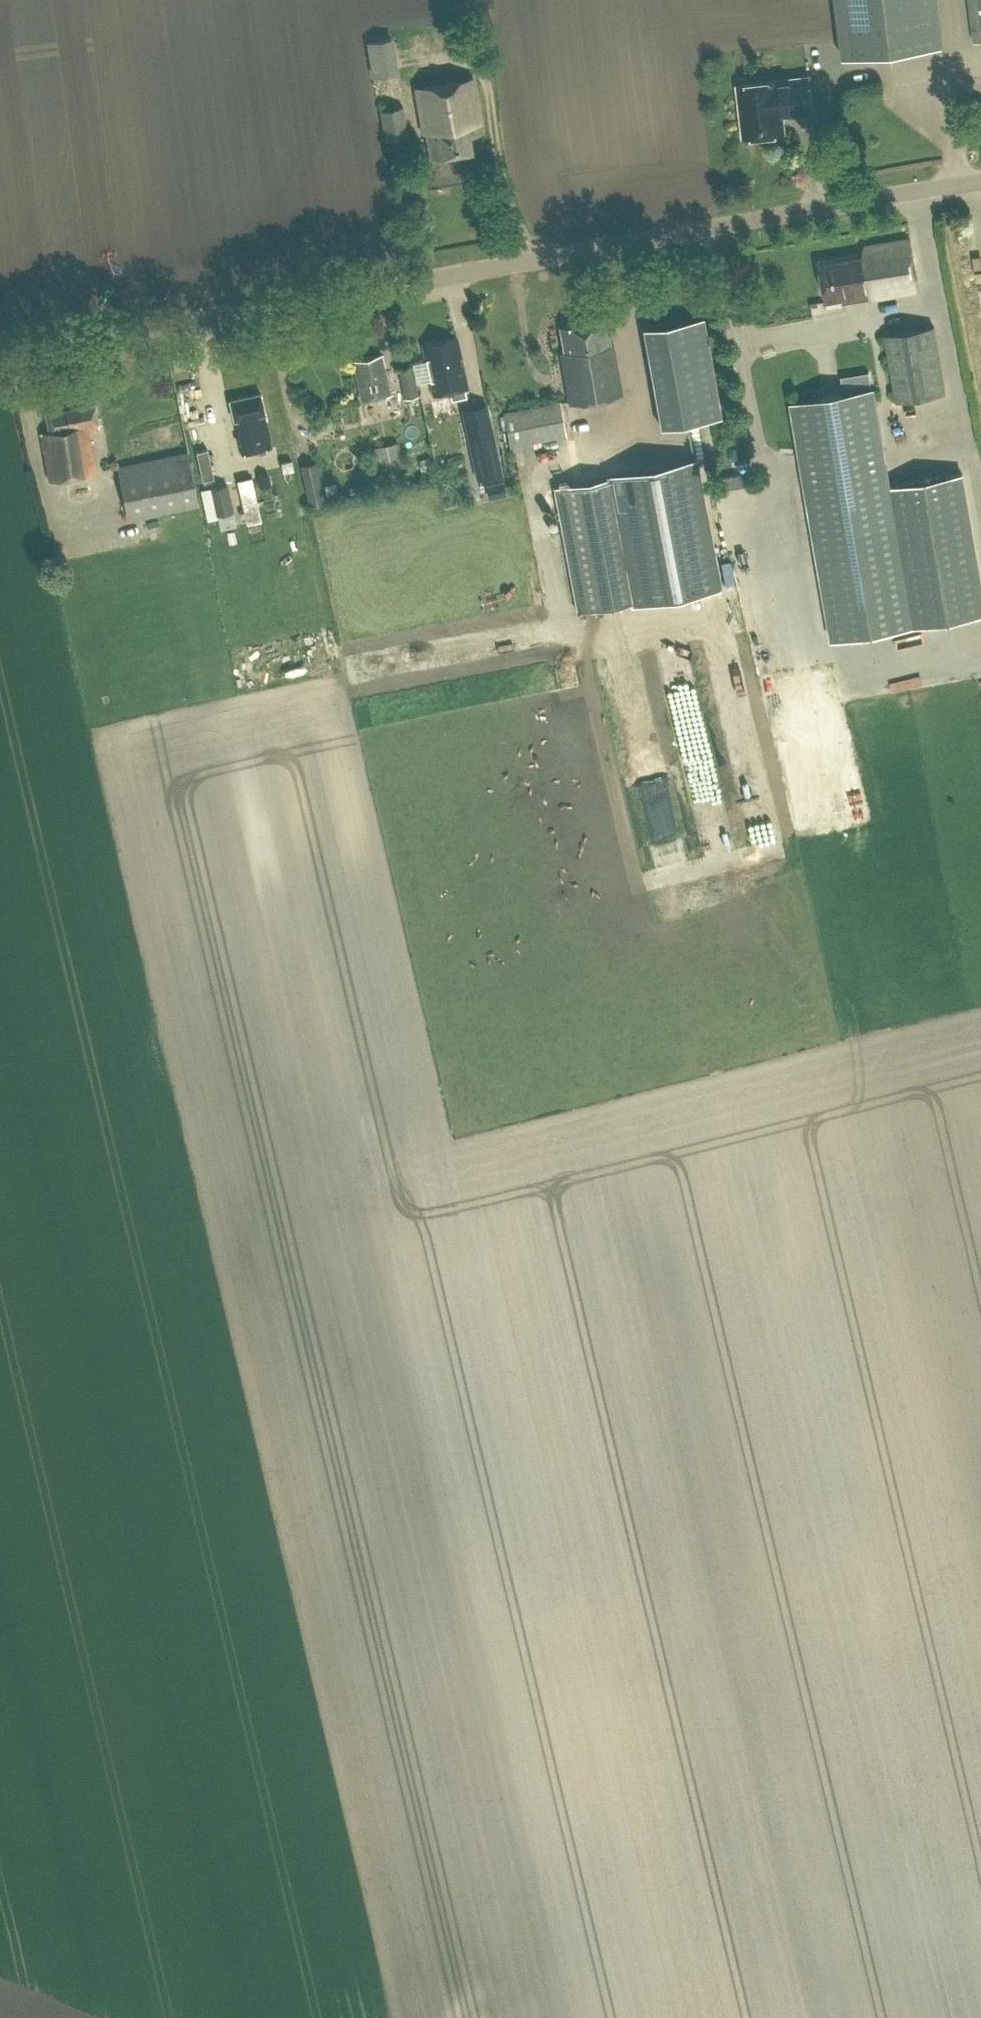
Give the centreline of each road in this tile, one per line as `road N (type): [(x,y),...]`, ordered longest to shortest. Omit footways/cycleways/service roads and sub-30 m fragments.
road 1 (unclassified): [(0,355),(980,182)]

